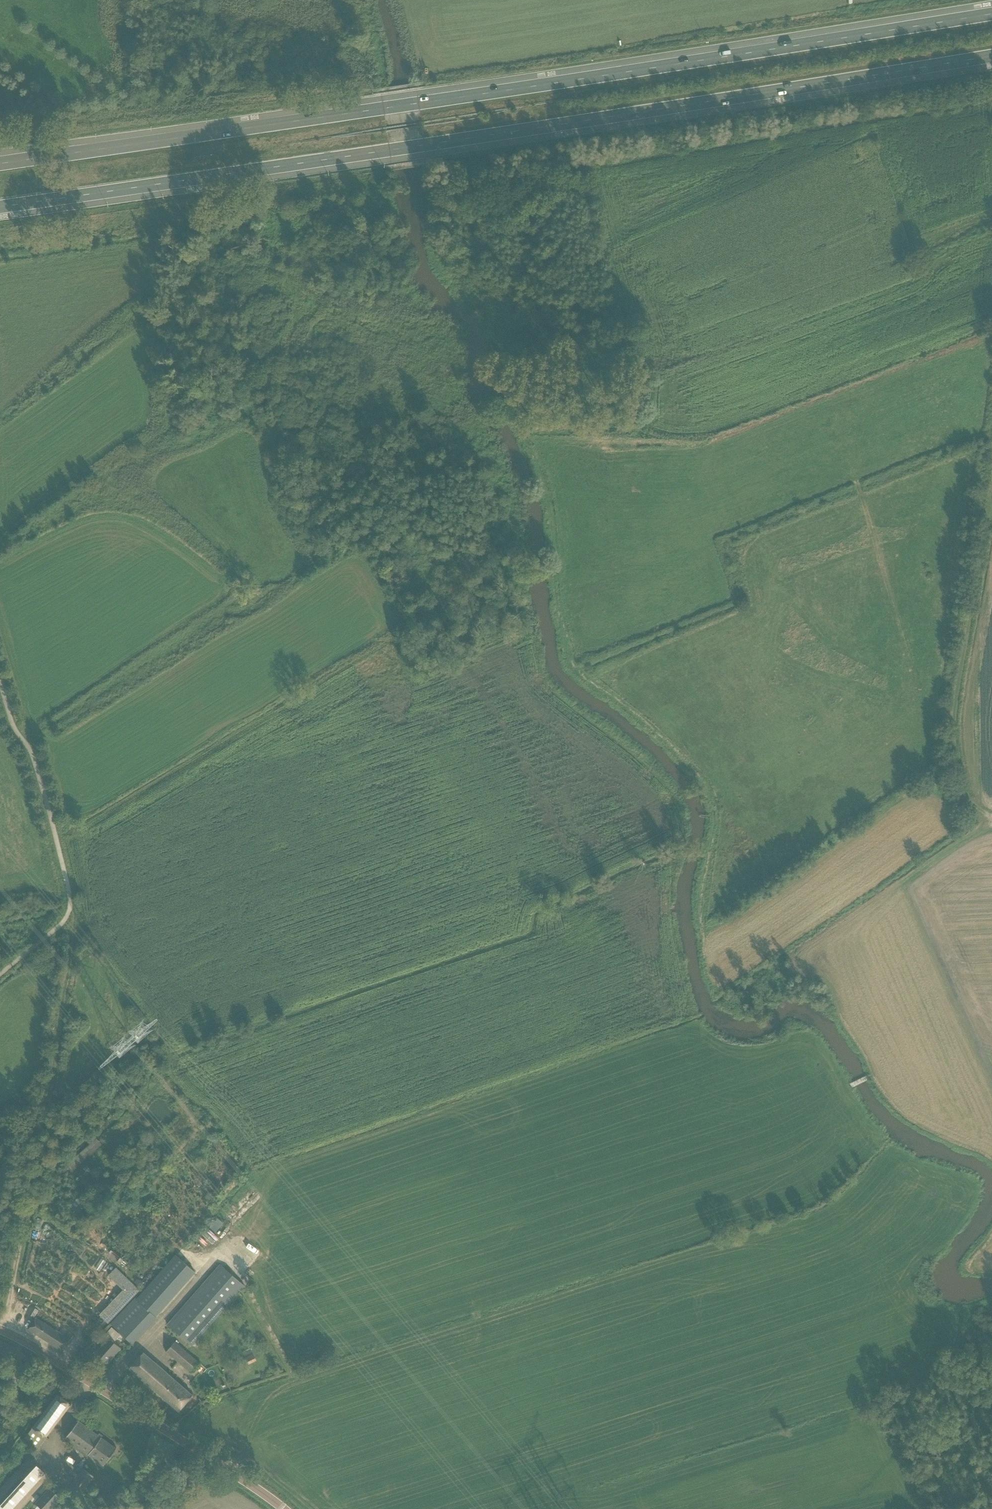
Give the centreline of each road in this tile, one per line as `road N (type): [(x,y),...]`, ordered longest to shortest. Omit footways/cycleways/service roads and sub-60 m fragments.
road 1 (primary): [(991,13),(0,164)]
road 2 (primary): [(0,207),(991,56)]
road 3 (track): [(0,1329),(66,992),(67,917)]
road 4 (track): [(991,819),(967,797),(952,735),(991,477)]
road 5 (unclassified): [(0,1329),(283,1508)]
road 6 (track): [(861,122),(991,99)]

